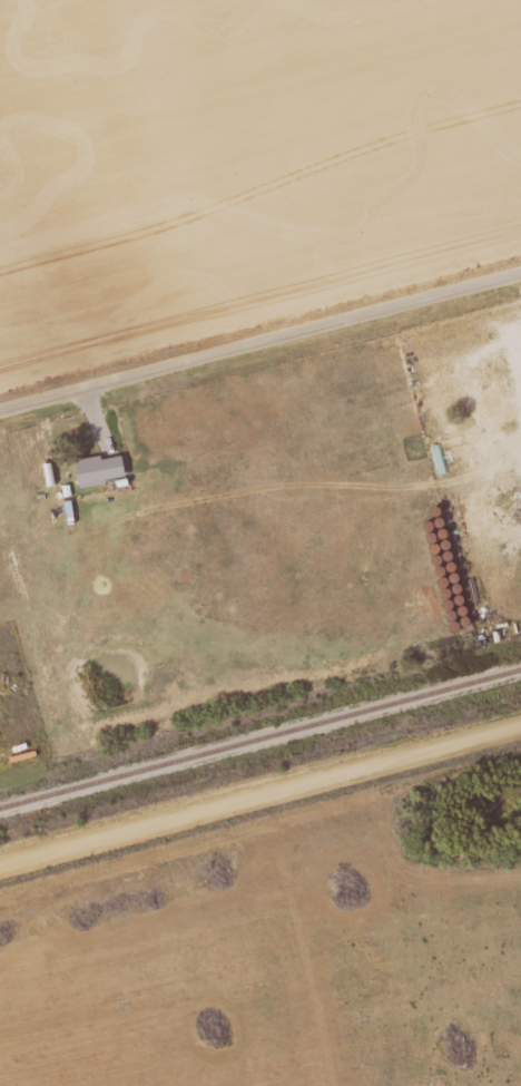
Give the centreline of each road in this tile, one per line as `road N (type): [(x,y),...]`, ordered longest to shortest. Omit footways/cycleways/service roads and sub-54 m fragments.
road 1 (residential): [(0,411),(520,273)]
road 2 (track): [(0,850),(520,717)]

